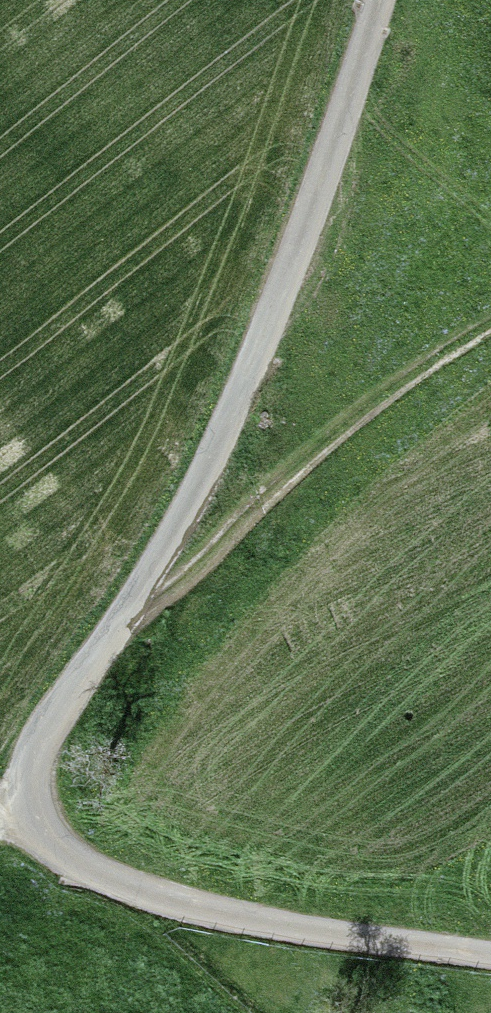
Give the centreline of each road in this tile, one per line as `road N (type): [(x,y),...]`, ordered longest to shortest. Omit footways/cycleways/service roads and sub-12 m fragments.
road 1 (unclassified): [(490,964),(206,926),(100,894),(43,849),(34,772),(175,545),(244,395),(315,214),(383,0)]
road 2 (track): [(490,324),(299,474),(201,580),(127,620)]

